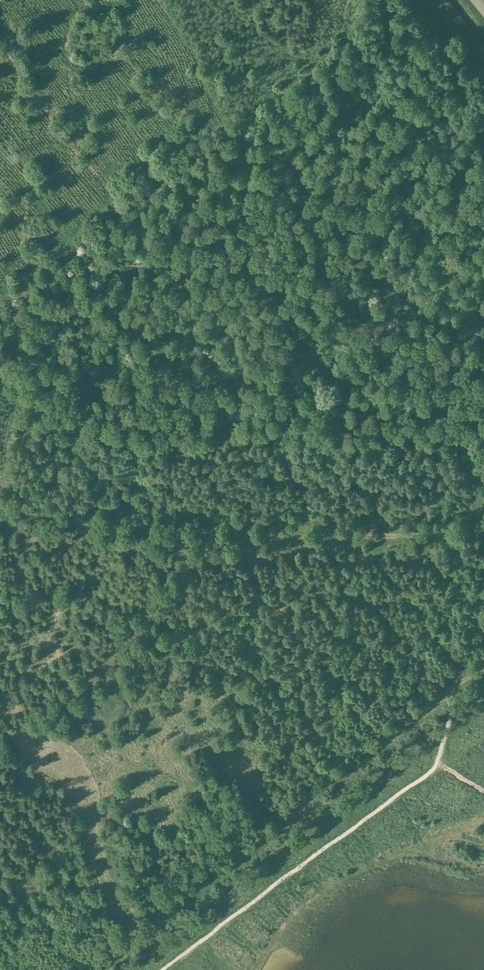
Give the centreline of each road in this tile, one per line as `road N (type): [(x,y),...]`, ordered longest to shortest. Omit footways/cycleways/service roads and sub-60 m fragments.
road 1 (track): [(483,529),(212,544),(0,758)]
road 2 (track): [(0,504),(221,540)]

